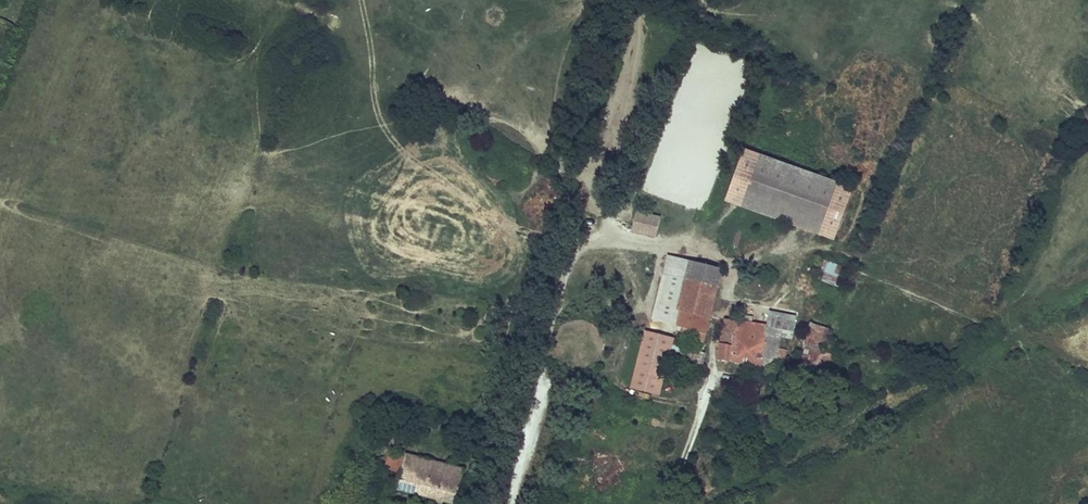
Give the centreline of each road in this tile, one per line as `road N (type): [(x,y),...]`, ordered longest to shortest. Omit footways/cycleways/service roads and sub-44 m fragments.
road 1 (track): [(513,503),(545,383),(545,339),(572,255),(599,241),(738,266)]
road 2 (track): [(702,503),(891,410),(980,356),(1003,324)]
road 3 (track): [(826,252),(1003,324)]

